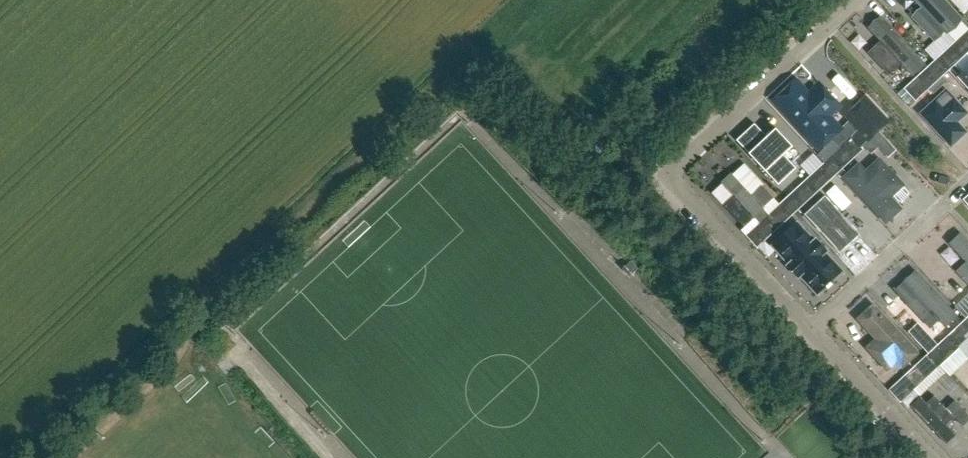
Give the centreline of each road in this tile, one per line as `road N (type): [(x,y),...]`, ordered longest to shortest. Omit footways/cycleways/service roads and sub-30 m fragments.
road 1 (residential): [(810,330),(677,187),(676,166),(855,0)]
road 2 (residential): [(810,330),(967,183)]
road 3 (residential): [(930,457),(810,330)]

